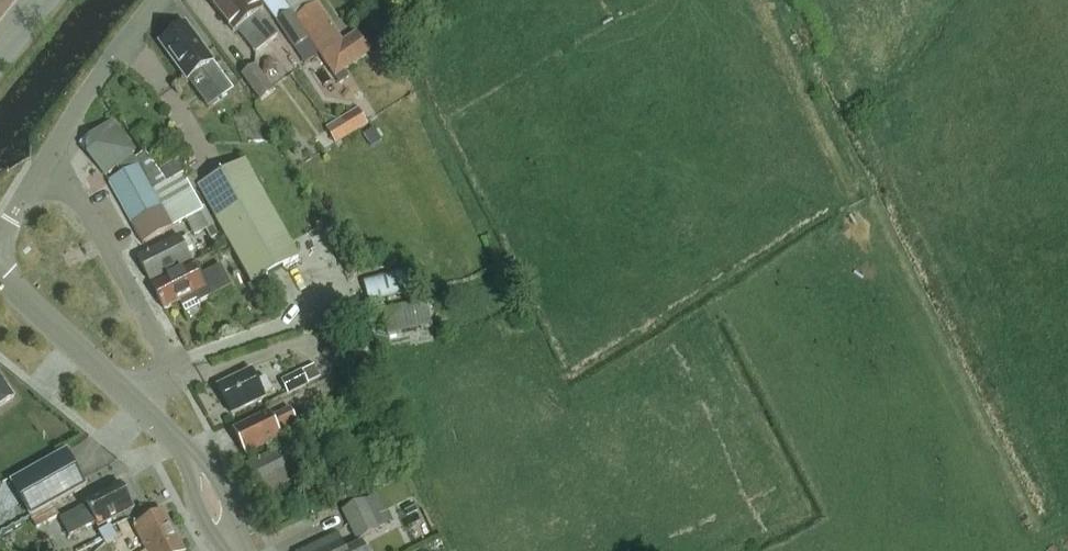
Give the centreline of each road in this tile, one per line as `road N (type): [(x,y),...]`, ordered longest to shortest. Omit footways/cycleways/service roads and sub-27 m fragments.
road 1 (residential): [(137,410),(170,368),(45,162)]
road 2 (residential): [(45,162),(167,0)]
road 3 (tertiary): [(137,410),(0,279)]
road 4 (tertiary): [(249,550),(203,465),(175,441)]

